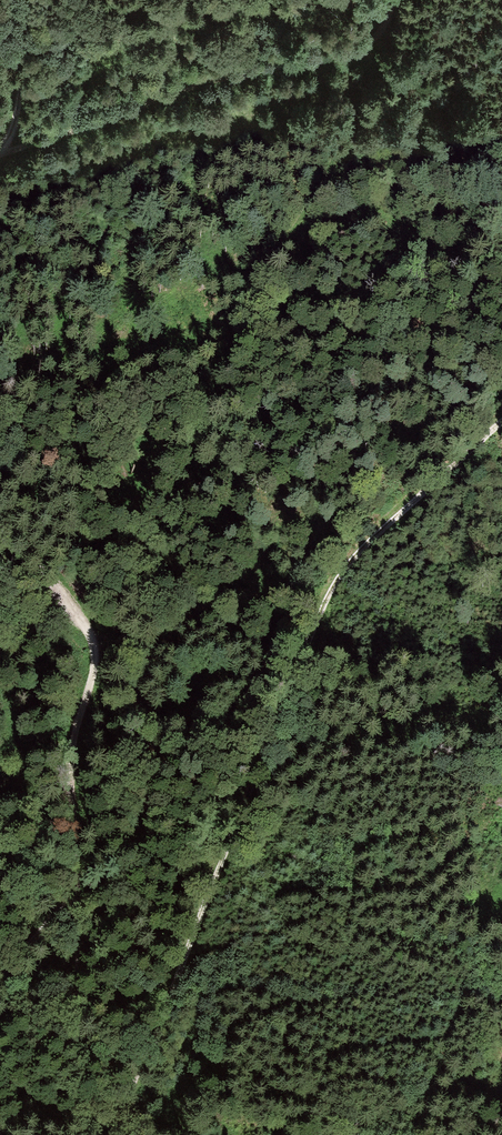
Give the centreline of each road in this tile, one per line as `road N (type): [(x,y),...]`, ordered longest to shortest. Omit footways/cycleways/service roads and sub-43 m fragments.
road 1 (track): [(501,420),(338,578),(110,1134)]
road 2 (track): [(0,158),(191,87),(351,53),(381,31),(394,0)]
road 3 (track): [(78,878),(71,764),(98,640),(74,621),(0,608)]
road 4 (track): [(78,878),(85,1014),(121,1110)]
road 5 (track): [(0,155),(18,106),(32,0)]
road 6 (track): [(0,981),(78,878)]
road 7 (track): [(0,527),(74,621)]

